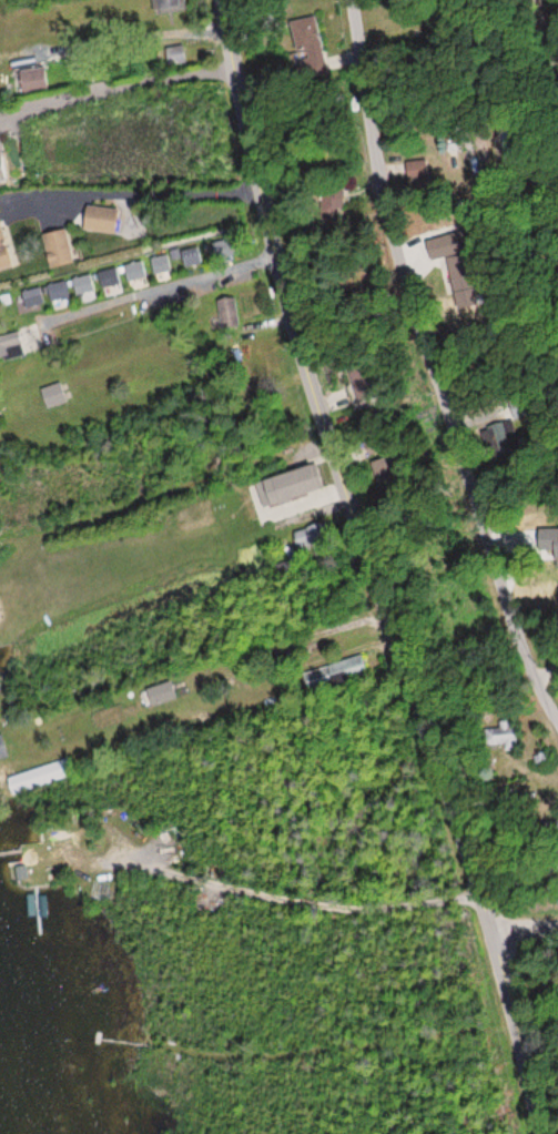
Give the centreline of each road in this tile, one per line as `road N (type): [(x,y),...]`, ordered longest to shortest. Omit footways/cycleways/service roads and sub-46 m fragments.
road 1 (tertiary): [(541,1133),(505,930),(473,864),(206,0)]
road 2 (residential): [(557,701),(545,687),(419,298),(351,0)]

